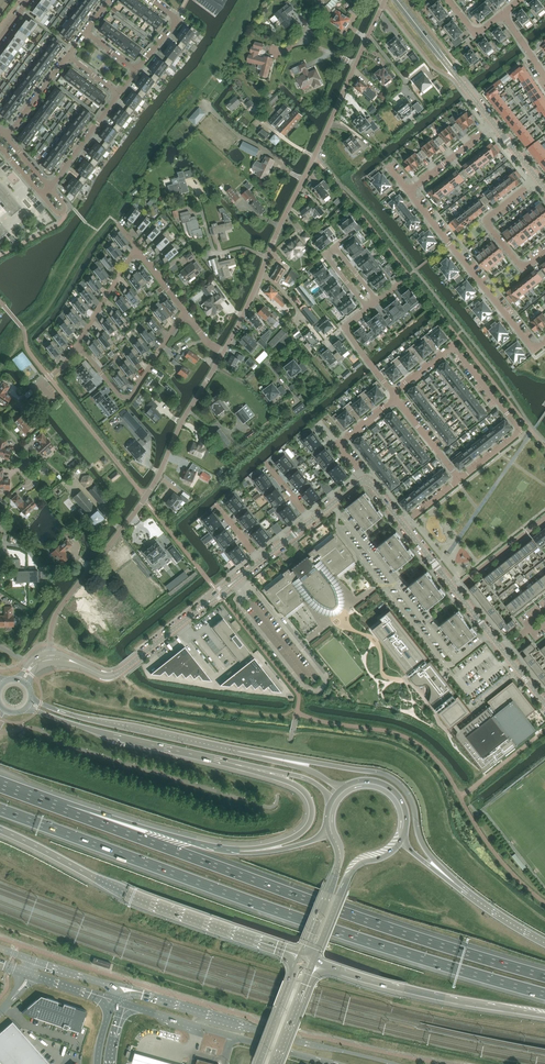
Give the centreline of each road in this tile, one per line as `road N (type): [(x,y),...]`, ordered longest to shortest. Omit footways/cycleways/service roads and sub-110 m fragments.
road 1 (motorway): [(0,809),(294,917),(544,994)]
road 2 (motorway): [(544,976),(364,920),(65,808)]
road 3 (residential): [(224,352),(385,0)]
road 4 (residential): [(50,653),(56,615),(145,499),(224,352)]
road 5 (motorway): [(0,829),(130,895),(302,956)]
road 6 (motorway): [(467,895),(425,848),(412,801),(394,778),(237,753)]
road 7 (secondary): [(394,1063),(122,989)]
road 8 (motorway): [(315,960),(414,991),(544,1015)]
road 9 (residential): [(260,561),(121,672),(105,676),(80,664)]
road 10 (secondary): [(122,1003),(335,1063)]
road 11 (residential): [(409,191),(535,351),(544,343)]
road 12 (secondary): [(237,753),(31,699)]
road 13 (motorway): [(215,757),(292,783),(311,803),(310,821),(296,836),(240,849)]
road 14 (secondary): [(27,707),(215,757)]
road 15 (motorway): [(240,849),(65,808)]
road 16 (residential): [(519,433),(459,351),(394,393)]
road 17 (residential): [(28,482),(27,451),(2,422),(78,345)]
road 18 (residential): [(184,312),(129,397),(78,345)]
road 19 (secondary): [(315,960),(352,868),(398,841)]
road 20 (residential): [(537,179),(488,224),(522,267),(544,253)]
road 21 (secondary): [(332,835),(340,860),(302,956)]
road 22 (secondary): [(215,757),(304,778),(335,800)]

